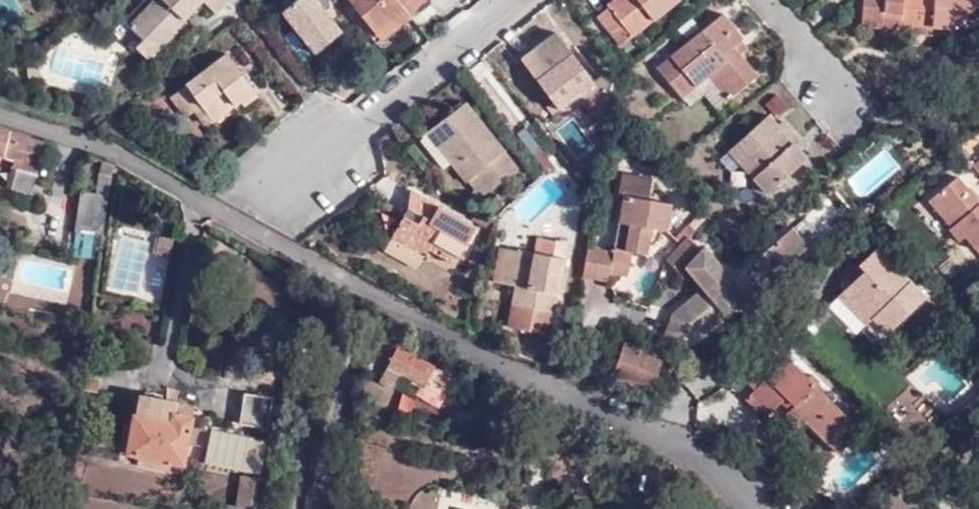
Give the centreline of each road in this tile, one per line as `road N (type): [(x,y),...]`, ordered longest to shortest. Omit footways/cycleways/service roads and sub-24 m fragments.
road 1 (residential): [(745,508),(643,444),(110,149),(0,114)]

